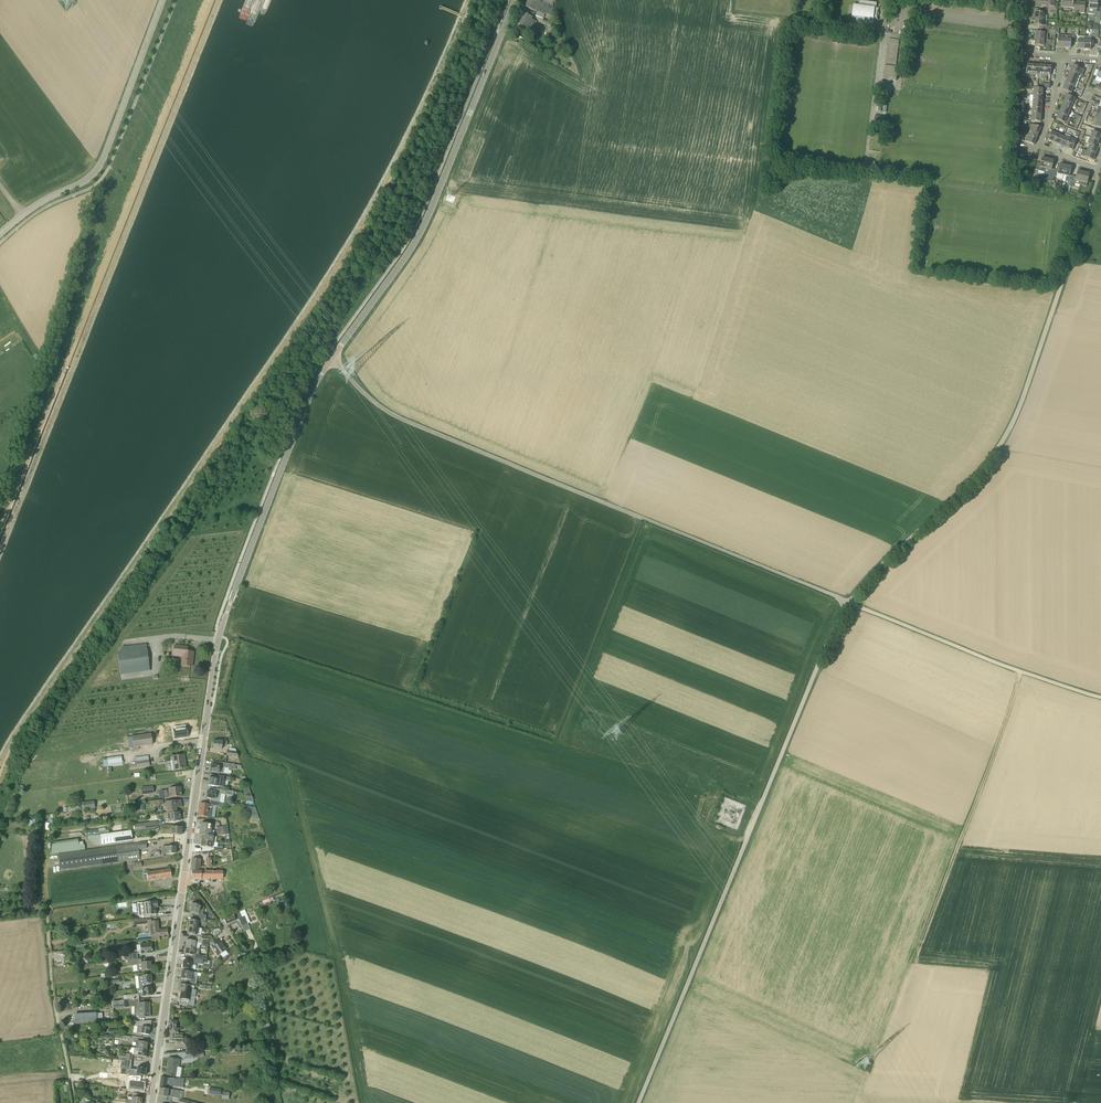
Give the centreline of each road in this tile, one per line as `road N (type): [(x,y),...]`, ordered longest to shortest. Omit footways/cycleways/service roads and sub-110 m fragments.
road 1 (unclassified): [(332,356),(391,414),(849,602)]
road 2 (tertiary): [(184,881),(219,635),(332,356)]
road 3 (unclassified): [(638,1102),(849,602)]
road 4 (unclassified): [(849,602),(993,458),(1014,424),(1088,209)]
road 5 (tertiary): [(332,356),(423,229),(515,0)]
road 6 (tertiary): [(0,234),(98,169),(163,0)]
road 7 (unclassified): [(849,602),(1100,699)]
road 8 (tertiary): [(151,1102),(184,881)]
road 9 (residential): [(1100,173),(1042,145),(1062,59)]

